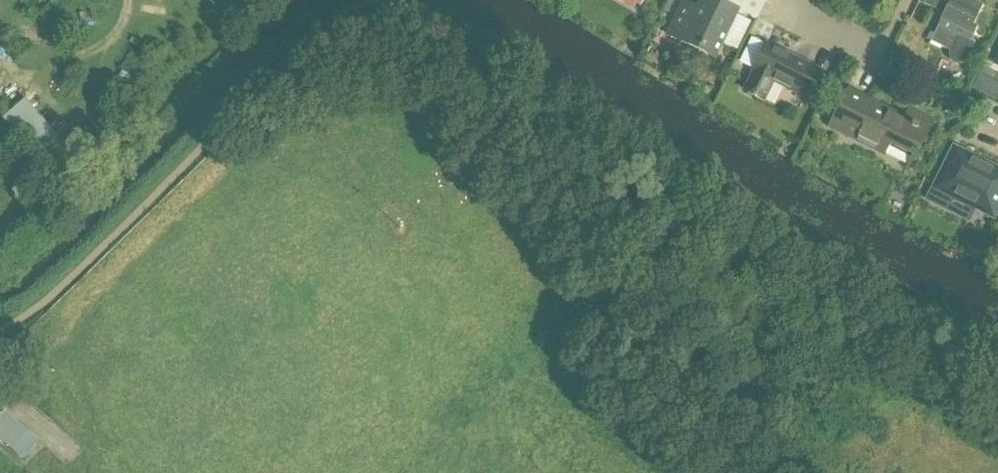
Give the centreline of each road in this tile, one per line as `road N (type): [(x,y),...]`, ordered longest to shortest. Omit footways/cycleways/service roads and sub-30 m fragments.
road 1 (residential): [(770,8),(876,66),(911,0)]

